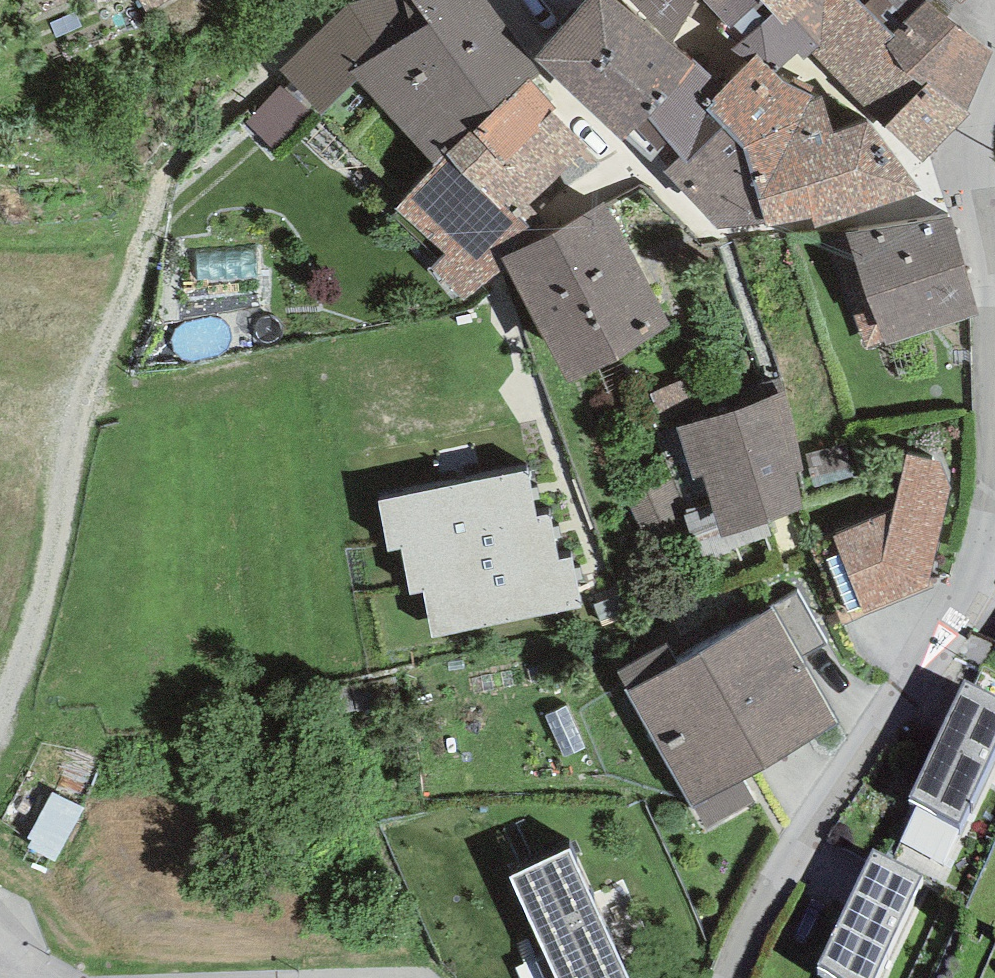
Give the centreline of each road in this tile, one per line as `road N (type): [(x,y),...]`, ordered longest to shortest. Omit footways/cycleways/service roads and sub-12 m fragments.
road 1 (track): [(0,732),(94,393),(177,151),(243,100),(342,0)]
road 2 (residential): [(994,418),(986,539),(959,613),(776,887),(736,977)]
road 3 (residential): [(994,70),(983,125),(994,245)]

